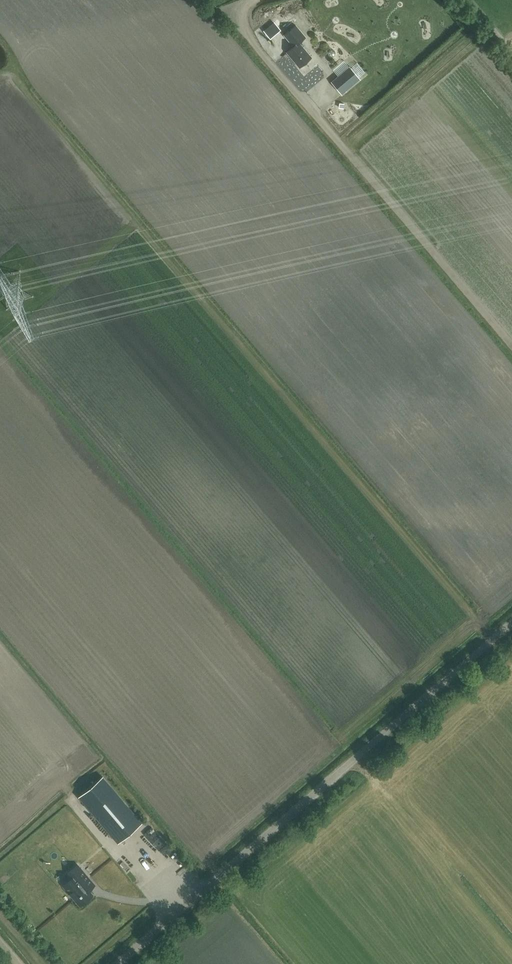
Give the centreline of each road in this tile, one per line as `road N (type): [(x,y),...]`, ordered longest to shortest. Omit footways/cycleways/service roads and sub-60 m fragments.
road 1 (track): [(493,638),(23,89),(5,79)]
road 2 (unclassified): [(116,963),(511,621)]
road 3 (track): [(511,347),(249,42),(242,21),(256,0)]

